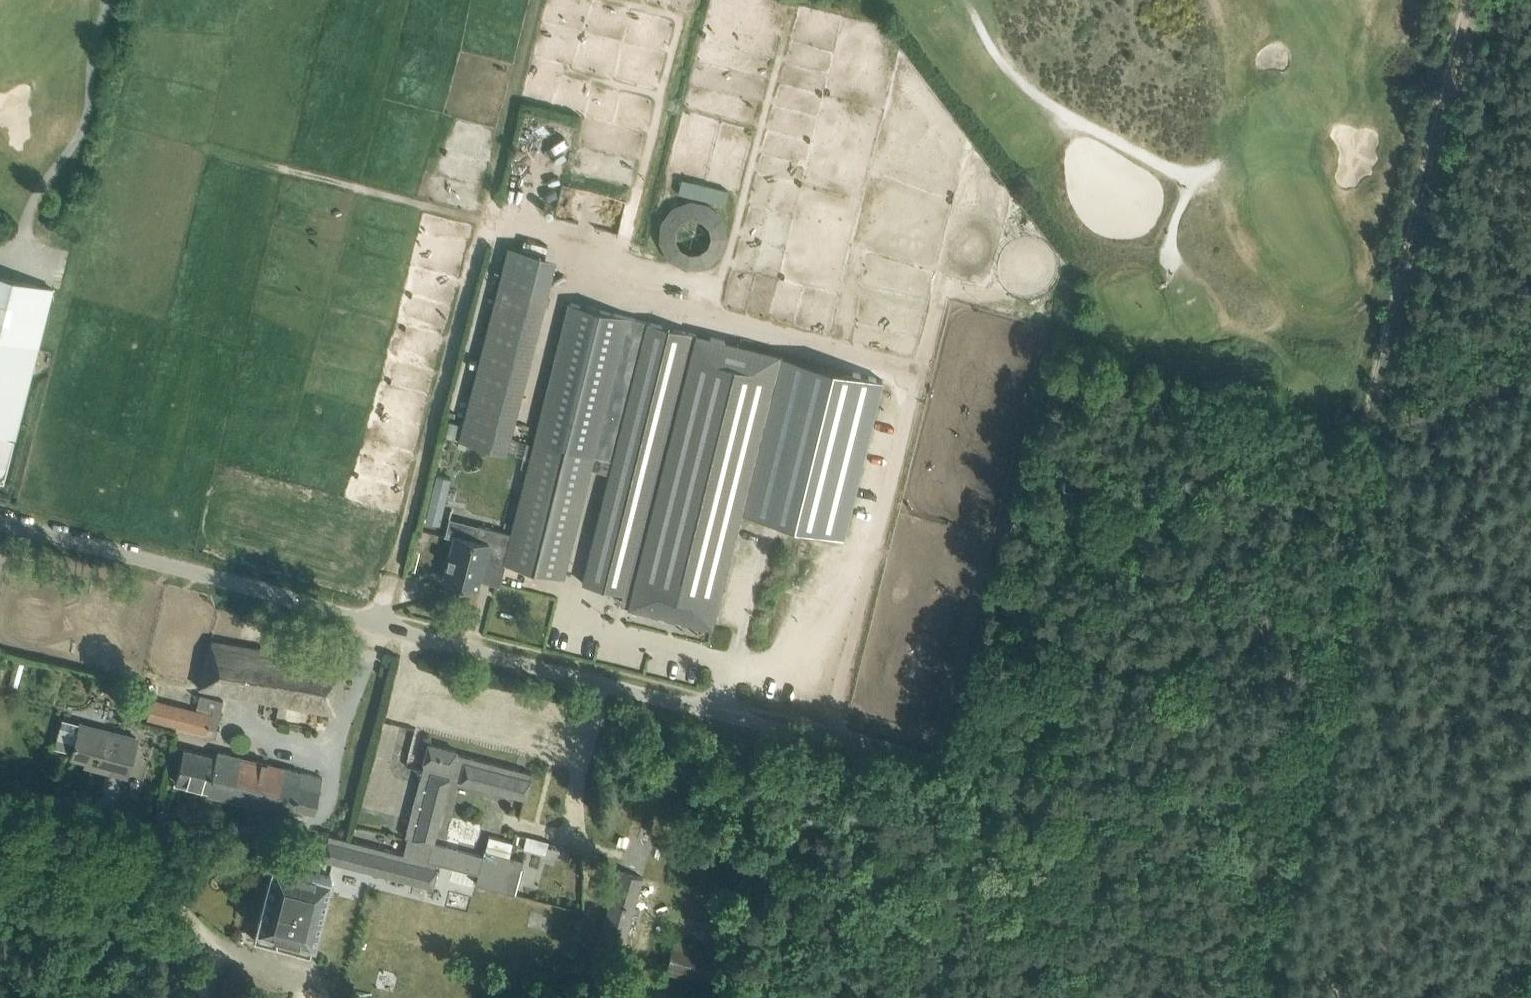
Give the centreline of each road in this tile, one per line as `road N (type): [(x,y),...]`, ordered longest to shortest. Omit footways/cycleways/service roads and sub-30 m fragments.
road 1 (track): [(1472,0),(1226,997)]
road 2 (unclassified): [(0,521),(930,768)]
road 3 (track): [(730,665),(776,660),(833,607),(878,526),(915,376),(675,316),(648,298),(626,268),(623,245)]
road 4 (track): [(378,623),(483,217)]
road 5 (track): [(793,9),(710,325)]
road 6 (track): [(620,0),(680,16),(623,245)]
road 7 (track): [(1530,629),(1277,761)]
road 8 (track): [(207,149),(483,217)]
road 9 (track): [(110,0),(81,132),(32,202),(20,239),(0,245)]
road 10 (track): [(930,768),(977,814),(1071,997)]
road 11 (unclassified): [(213,940),(116,855),(0,824)]
road 12 (track): [(1530,371),(1444,410),(1380,425)]
road 13 (track): [(483,217),(623,245)]
road 14 (unclassified): [(315,997),(313,986),(213,940)]

